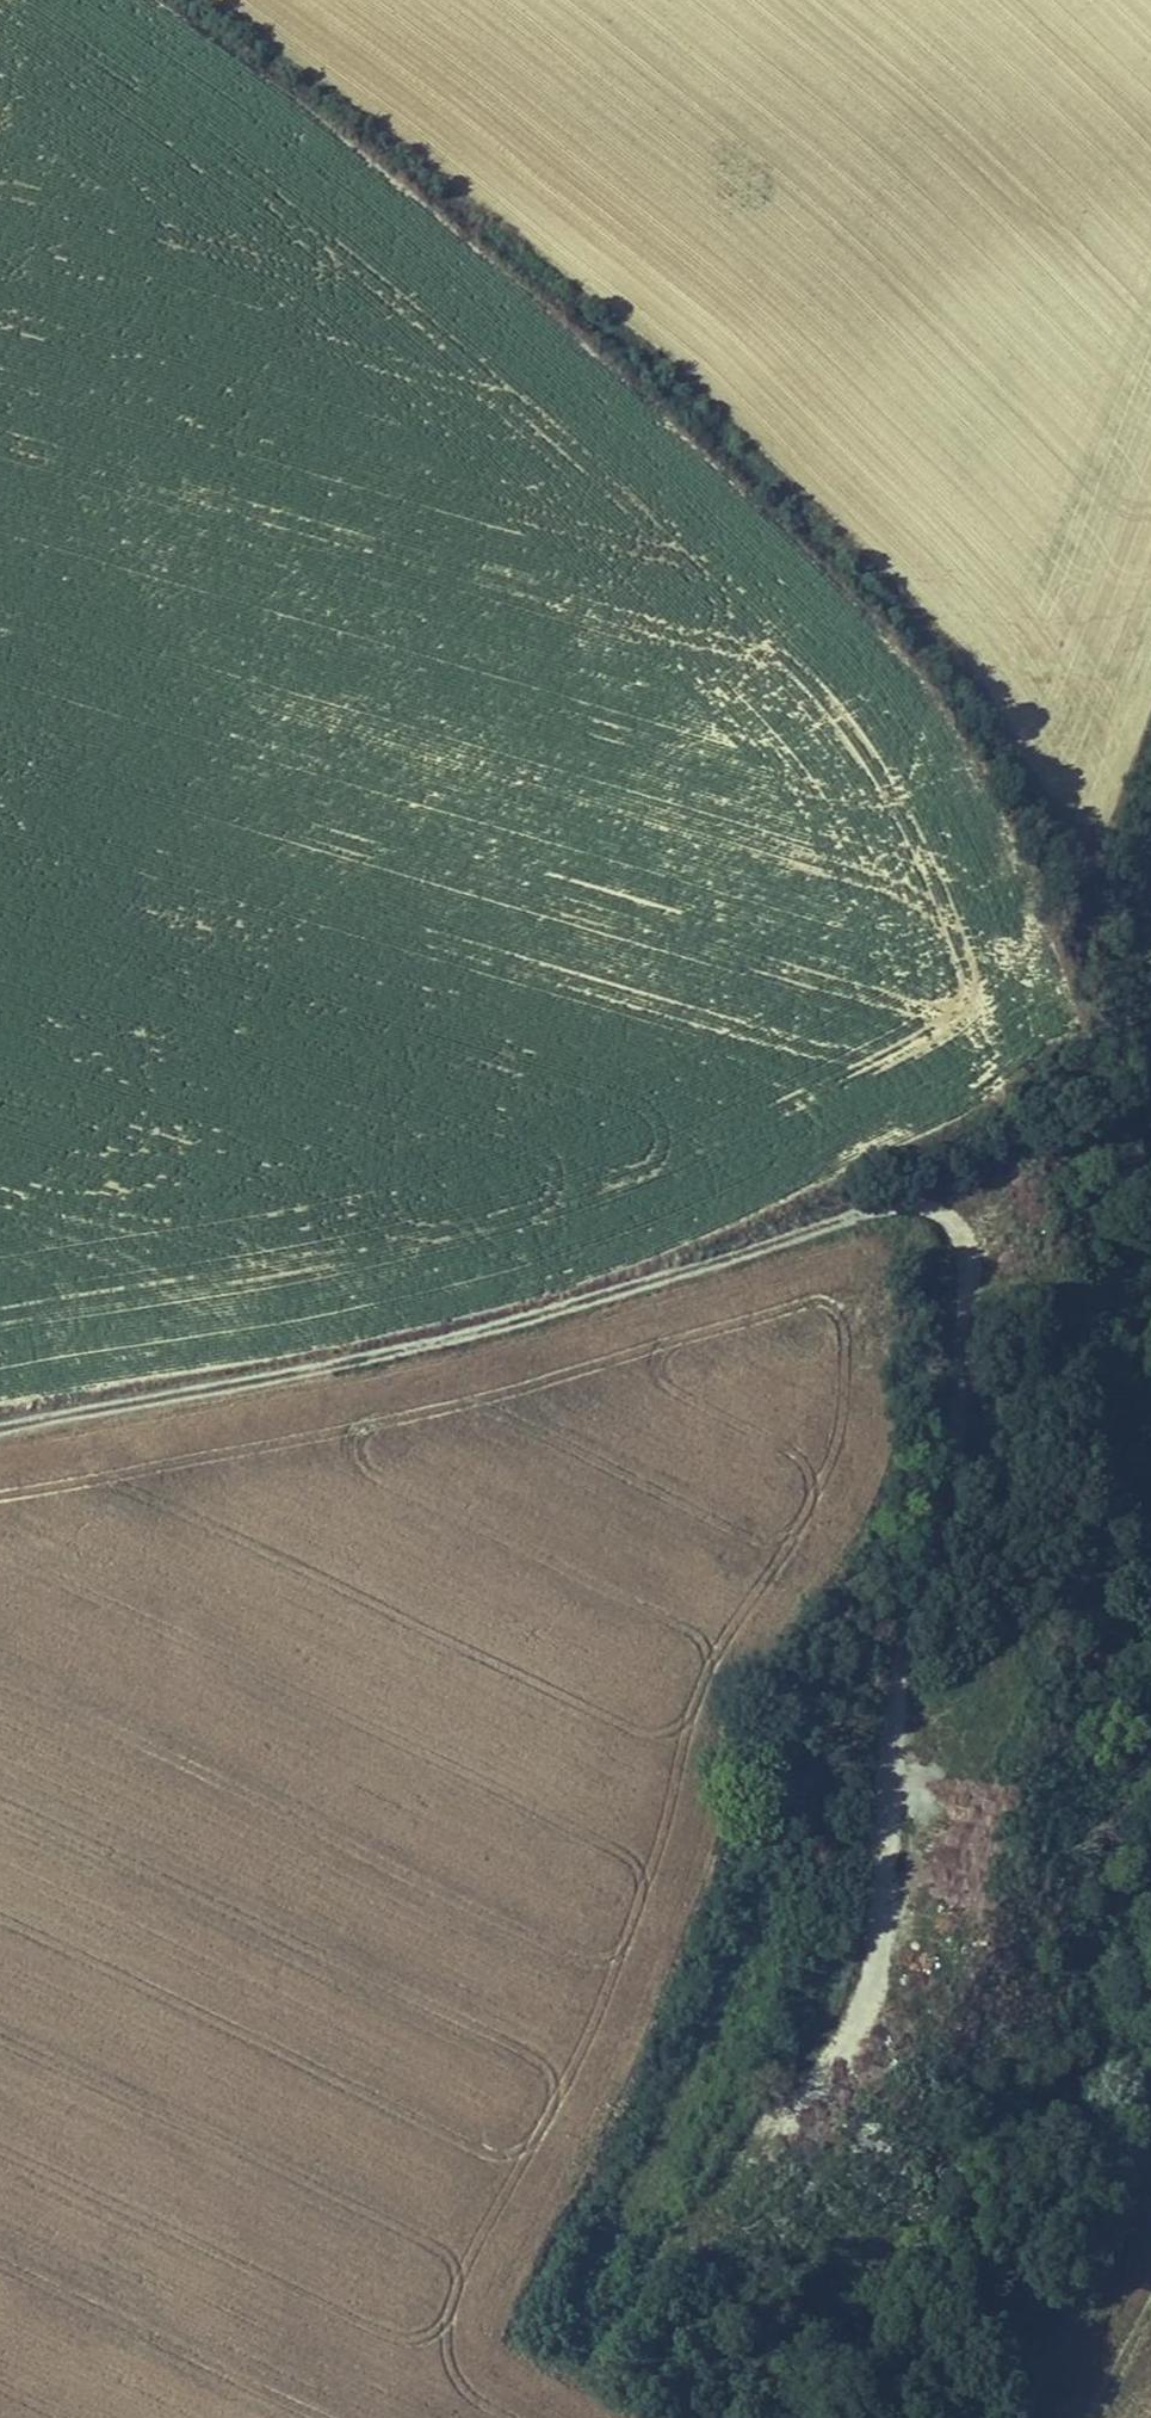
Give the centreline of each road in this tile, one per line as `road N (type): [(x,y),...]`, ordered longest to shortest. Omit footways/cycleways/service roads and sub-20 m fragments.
road 1 (track): [(0,1426),(593,1302),(876,1205),(925,1211),(952,1232),(967,1280),(956,1422),(941,1528),(900,1659),(868,1987)]

